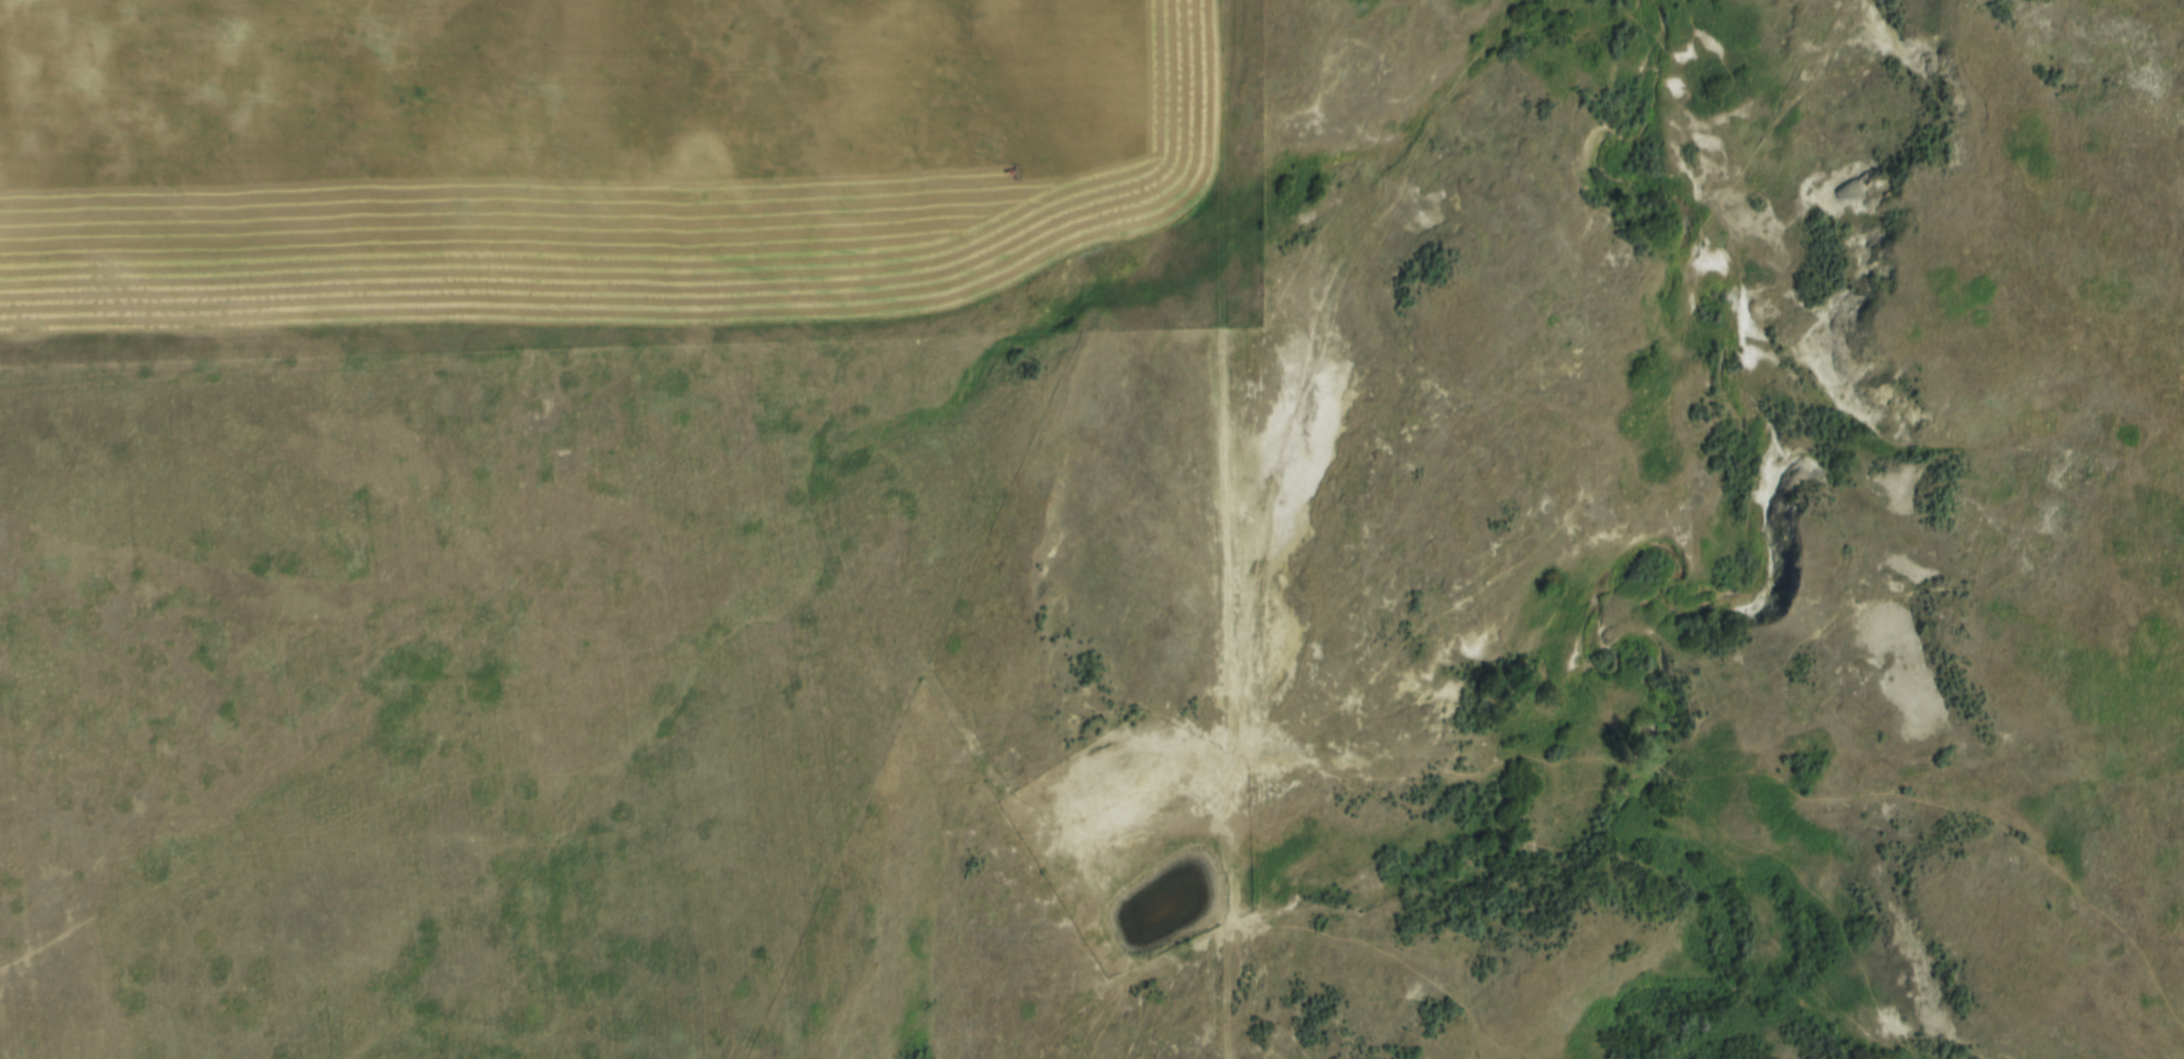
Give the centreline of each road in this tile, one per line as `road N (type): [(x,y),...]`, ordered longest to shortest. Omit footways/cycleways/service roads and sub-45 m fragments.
road 1 (track): [(1235,930),(1234,1058)]

